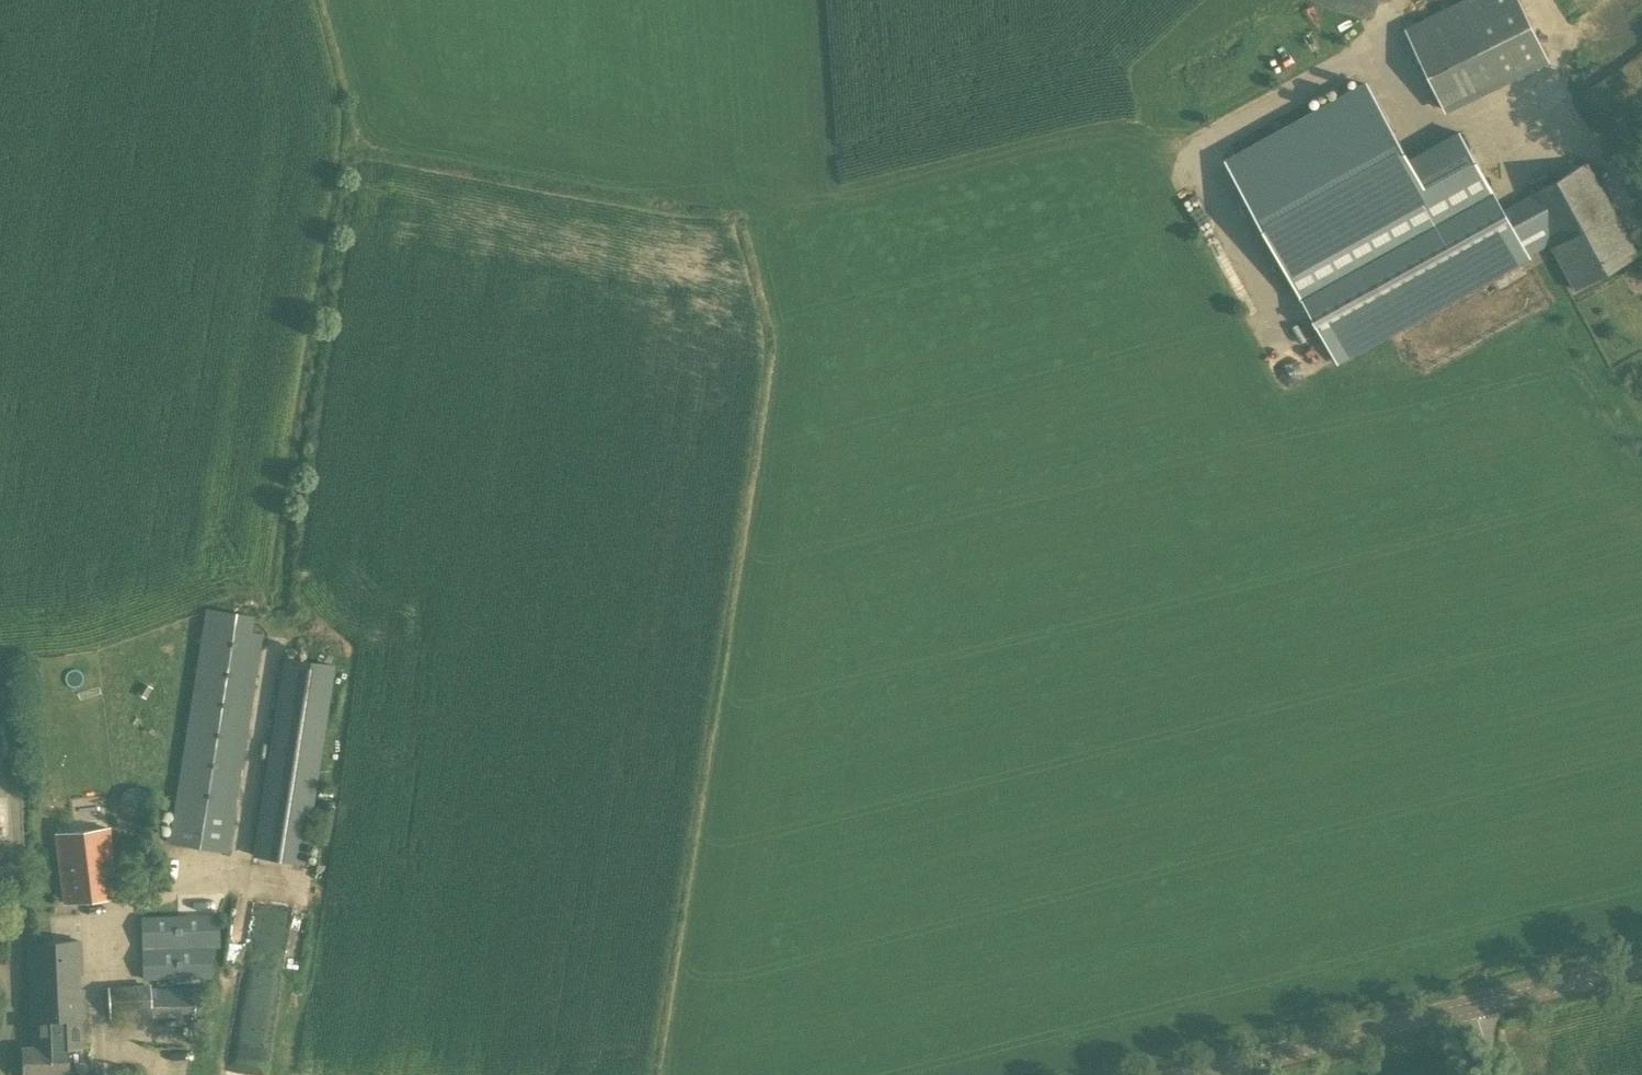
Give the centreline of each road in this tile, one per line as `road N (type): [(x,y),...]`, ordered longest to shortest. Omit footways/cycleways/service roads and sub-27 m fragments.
road 1 (tertiary): [(1473,1009),(1208,1074)]
road 2 (tertiary): [(1641,966),(1473,1009)]

